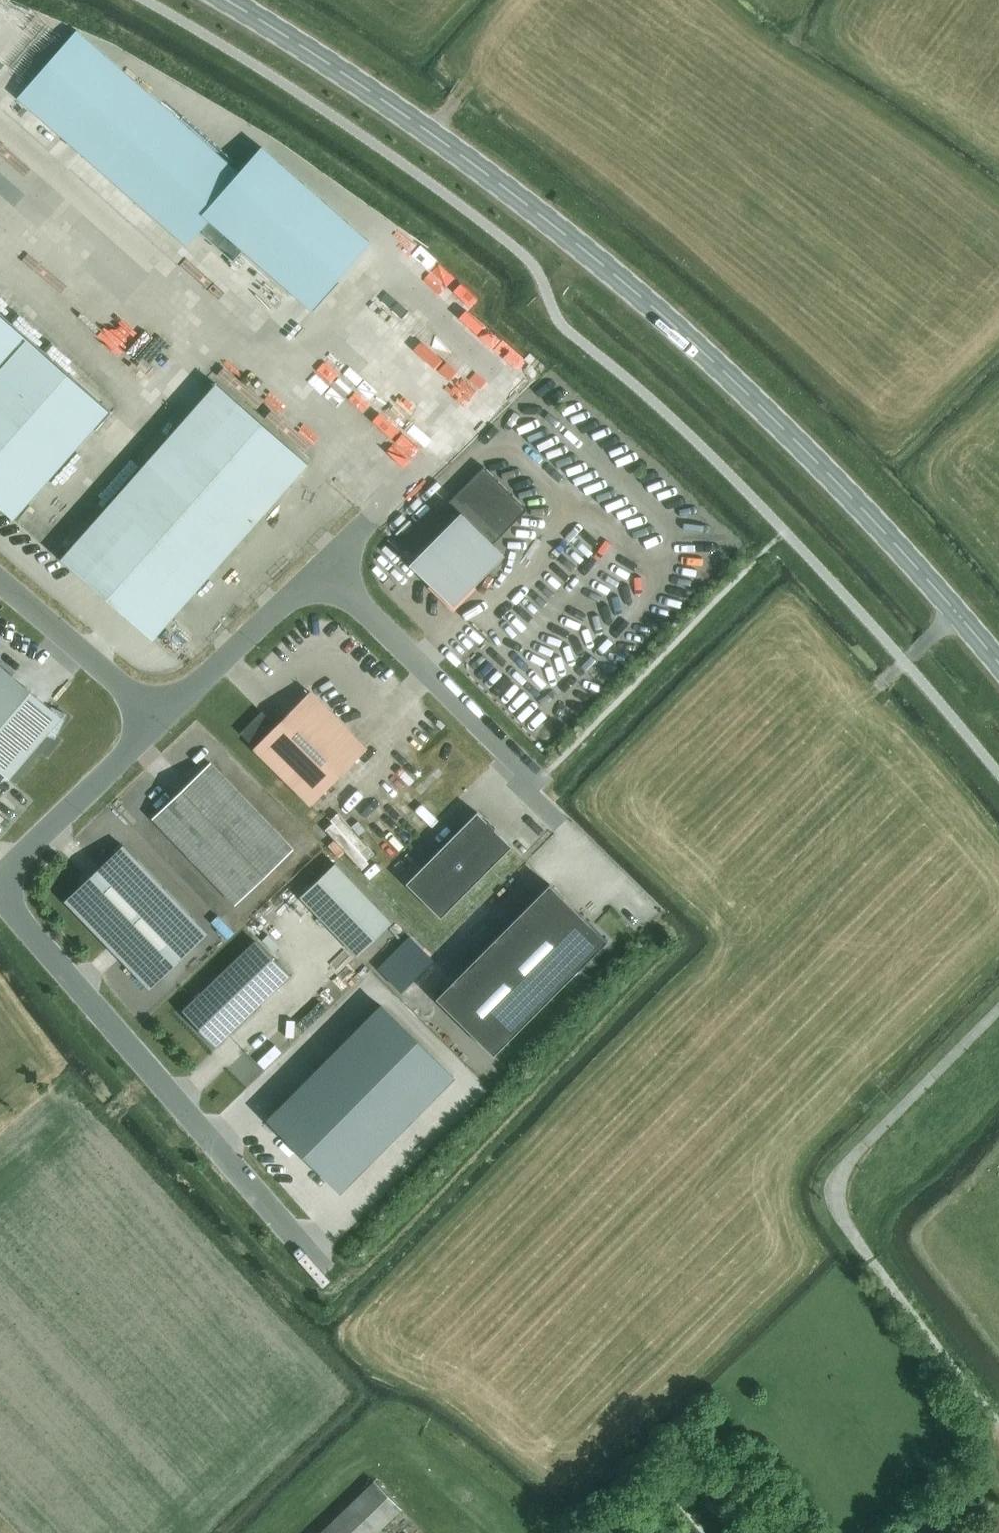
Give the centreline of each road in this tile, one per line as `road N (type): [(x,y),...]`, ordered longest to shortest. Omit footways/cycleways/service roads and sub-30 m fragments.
road 1 (primary): [(998,664),(805,440),(632,289),(398,114),(219,0)]
road 2 (unclassified): [(157,720),(17,859),(9,887),(16,916),(324,1267)]
road 3 (unclassified): [(538,781),(323,569)]
road 4 (unclassified): [(323,569),(157,720)]
road 5 (unclassified): [(157,720),(0,584)]

